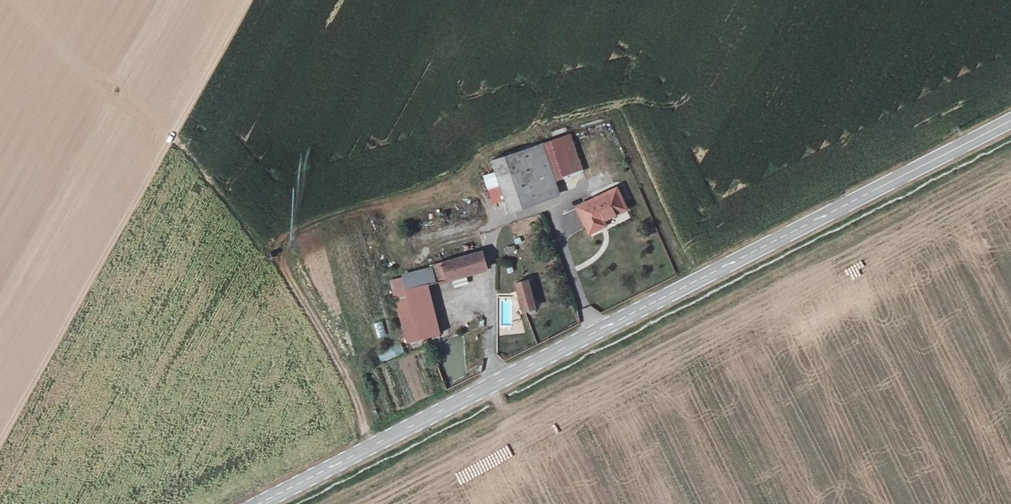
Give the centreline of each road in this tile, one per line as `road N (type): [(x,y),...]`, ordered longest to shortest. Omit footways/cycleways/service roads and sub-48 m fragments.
road 1 (secondary): [(1010,118),(253,503)]

